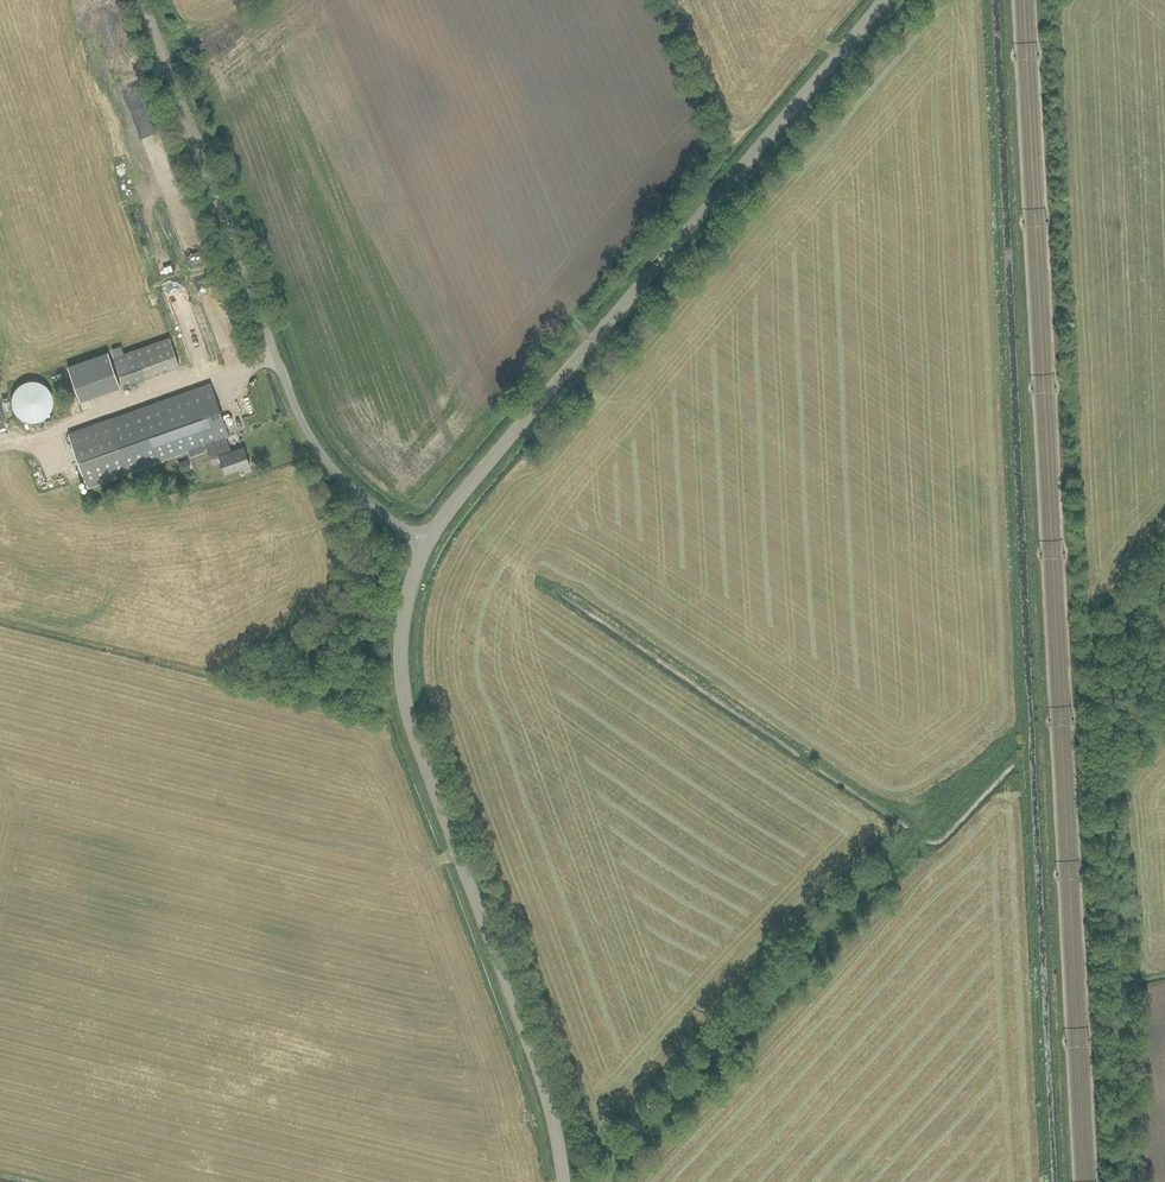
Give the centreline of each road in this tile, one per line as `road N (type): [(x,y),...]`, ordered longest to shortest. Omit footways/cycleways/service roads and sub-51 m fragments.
road 1 (unclassified): [(428,545),(883,0)]
road 2 (unclassified): [(563,1181),(542,1078),(407,703),(401,638),(428,545)]
road 3 (unclassified): [(428,545),(351,486),(303,422),(144,0)]

